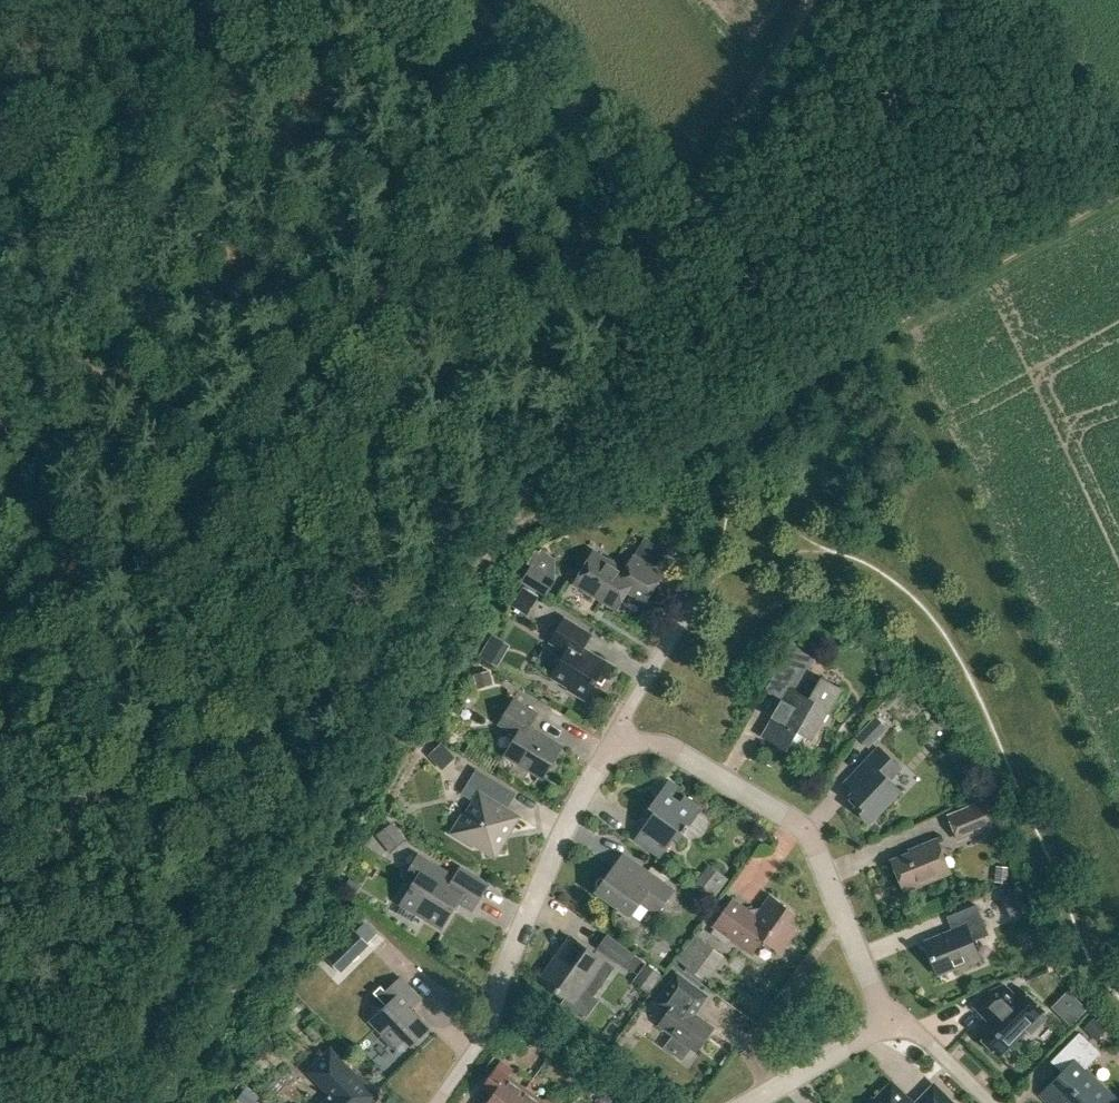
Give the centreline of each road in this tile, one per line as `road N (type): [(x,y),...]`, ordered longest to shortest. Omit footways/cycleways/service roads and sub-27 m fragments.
road 1 (track): [(162,1102),(480,559)]
road 2 (track): [(1118,193),(708,434)]
road 3 (track): [(0,644),(61,719),(119,837),(183,1068)]
road 4 (track): [(91,360),(298,0)]
road 5 (residential): [(891,1007),(803,833),(675,751),(613,744)]
road 6 (residential): [(613,744),(506,940),(477,1030),(428,1102)]
road 7 (track): [(480,559),(669,237)]
road 8 (track): [(474,0),(669,237)]
road 9 (track): [(669,237),(808,0)]
road 10 (track): [(708,434),(480,559)]
road 11 (residential): [(739,1102),(891,1007)]
road 12 (track): [(91,360),(0,509)]
road 13 (residential): [(613,744),(694,598)]
road 14 (residential): [(986,1102),(891,1007)]

